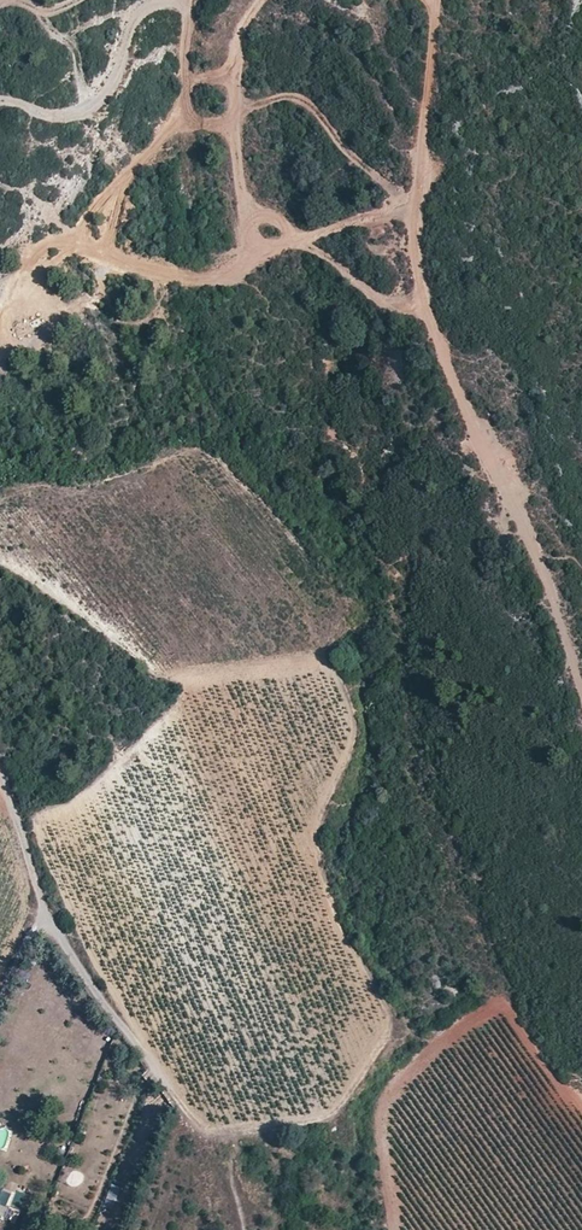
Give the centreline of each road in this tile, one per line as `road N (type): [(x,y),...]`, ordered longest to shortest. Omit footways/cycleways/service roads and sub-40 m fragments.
road 1 (track): [(437,0),(414,226),(424,304),(546,572),(581,692)]
road 2 (unclassified): [(0,1005),(44,914),(0,765)]
road 3 (track): [(163,0),(138,19),(61,41),(15,5),(0,19)]

